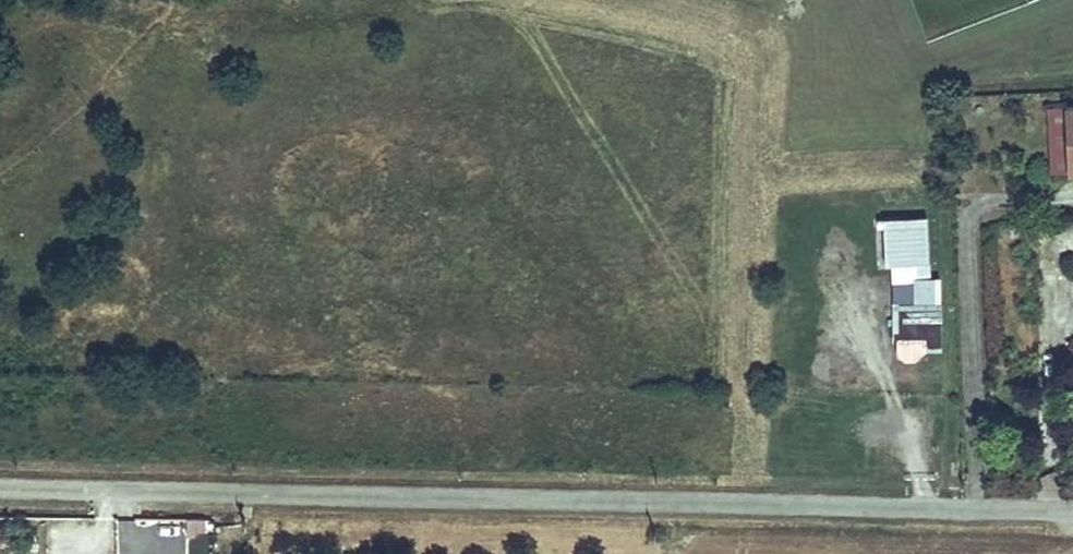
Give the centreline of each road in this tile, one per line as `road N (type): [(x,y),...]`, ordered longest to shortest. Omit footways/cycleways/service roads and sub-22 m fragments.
road 1 (unclassified): [(1072,513),(0,484)]

